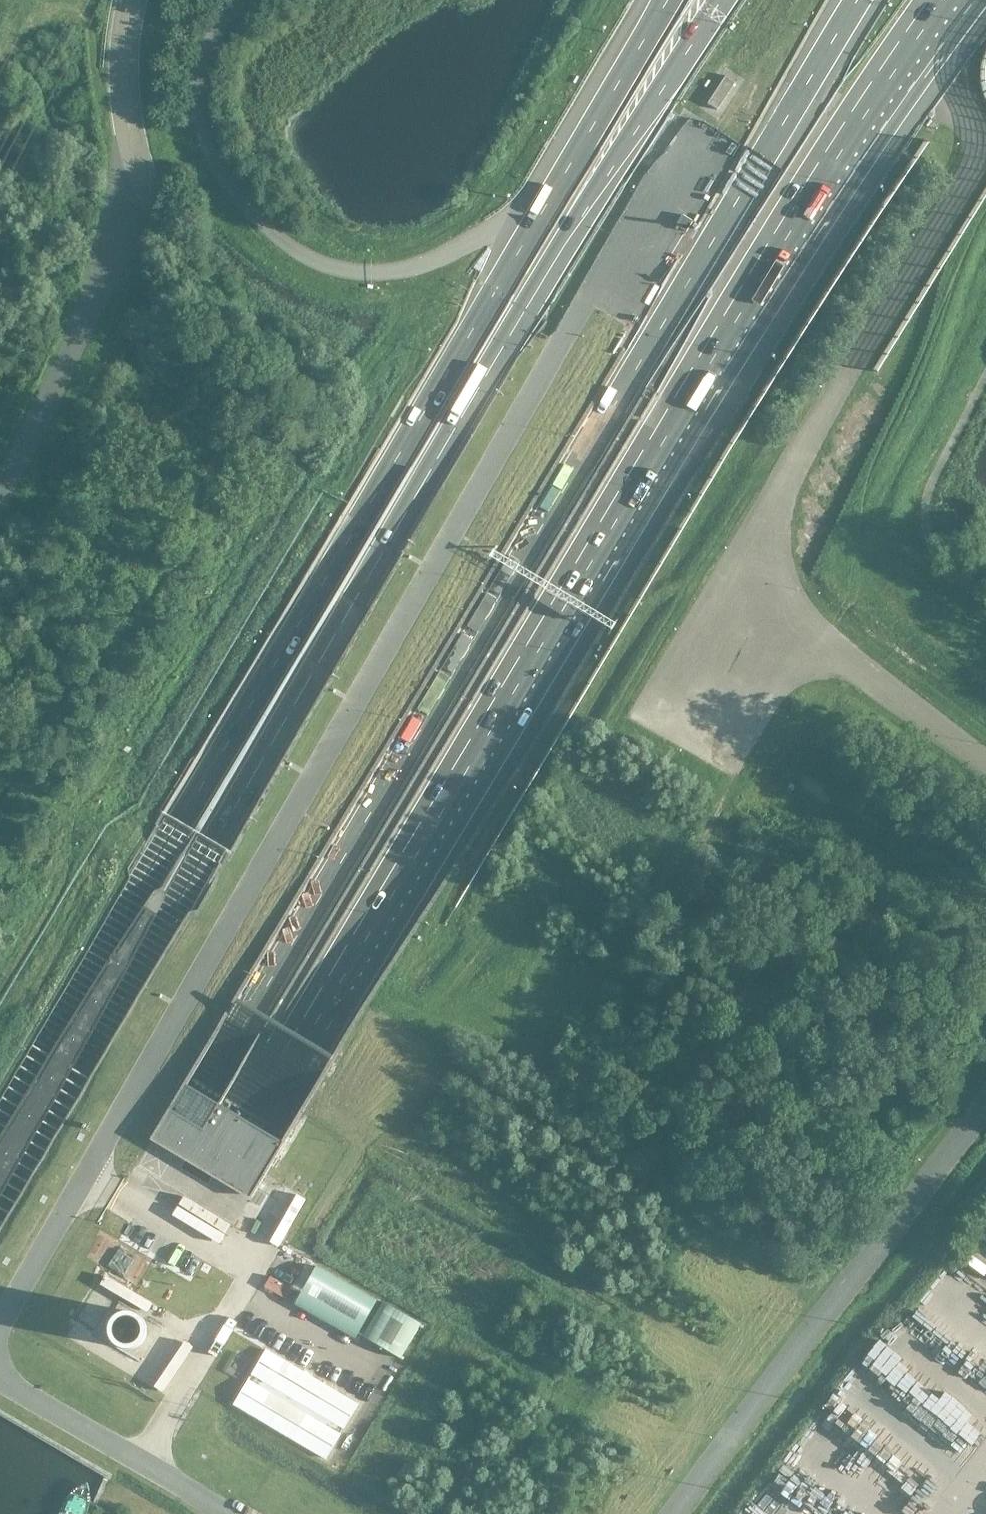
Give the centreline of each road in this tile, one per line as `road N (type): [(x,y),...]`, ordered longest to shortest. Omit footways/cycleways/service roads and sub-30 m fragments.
road 1 (motorway): [(35,1513),(738,331),(955,0)]
road 2 (motorway): [(0,1436),(859,0)]
road 3 (motorway): [(723,0),(410,504),(0,1208)]
road 4 (motorway): [(667,0),(0,1129)]
road 5 (track): [(985,278),(862,545),(877,594),(985,679)]

